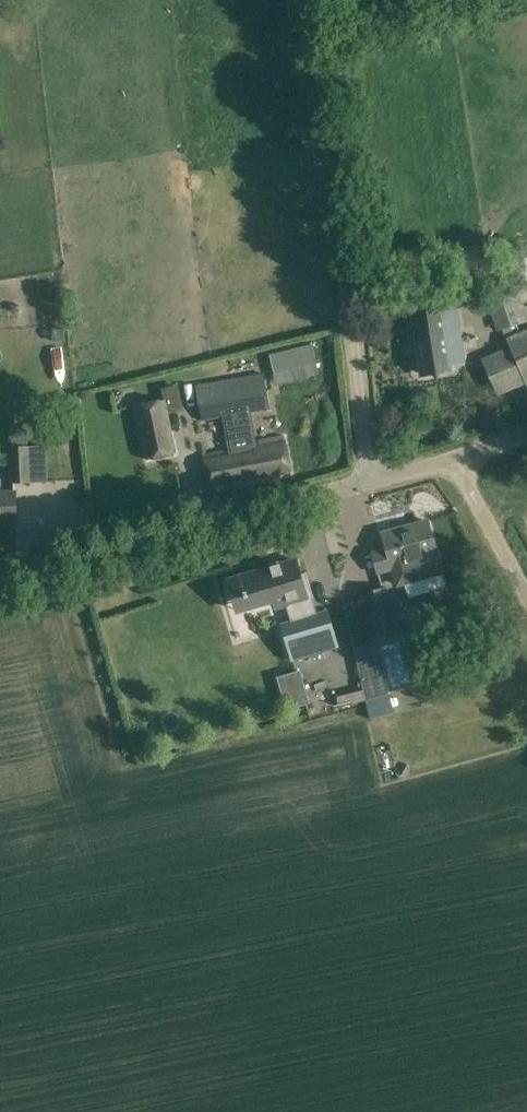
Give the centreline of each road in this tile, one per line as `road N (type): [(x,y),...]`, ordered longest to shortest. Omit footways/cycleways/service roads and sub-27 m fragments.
road 1 (unclassified): [(370,484),(315,0)]
road 2 (unclassified): [(0,577),(370,484)]
road 3 (unclassified): [(526,594),(454,458)]

